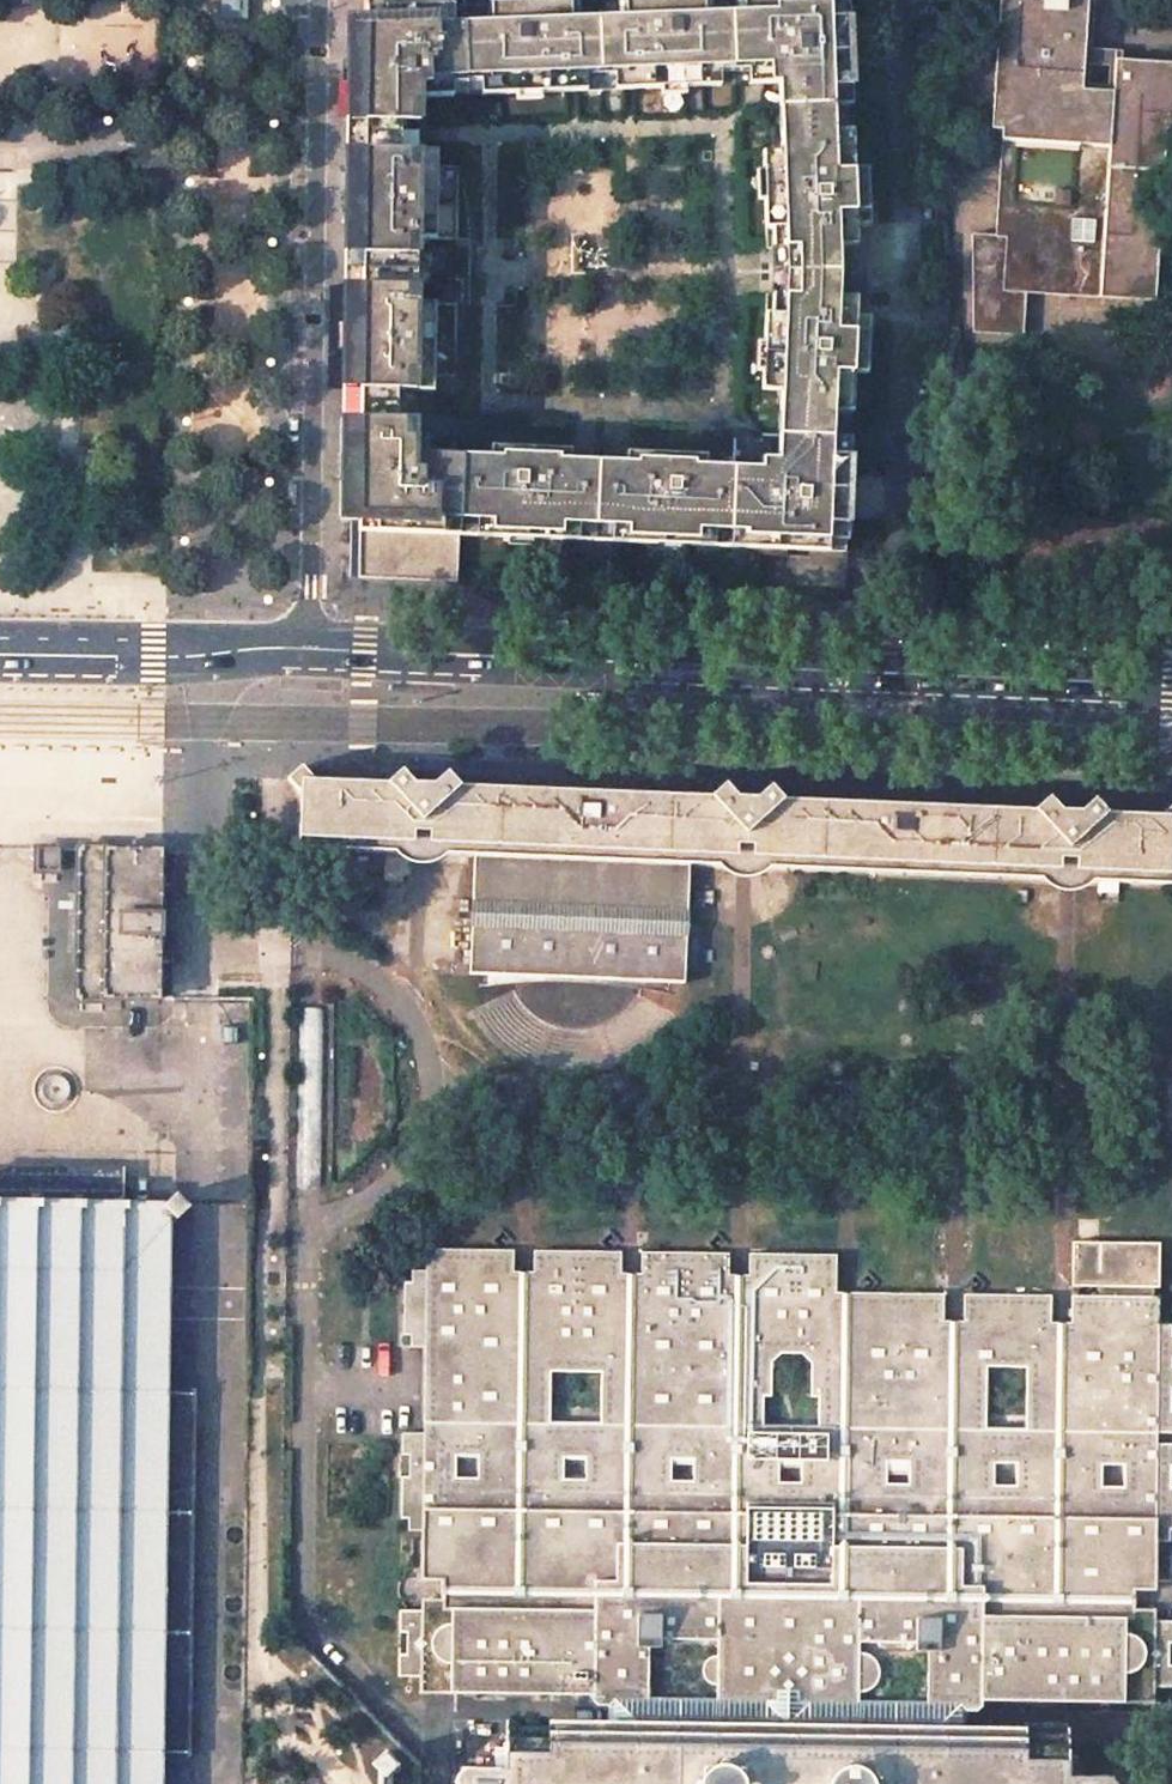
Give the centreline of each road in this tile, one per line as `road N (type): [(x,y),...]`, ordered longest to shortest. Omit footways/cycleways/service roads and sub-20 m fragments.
road 1 (tertiary): [(1171,686),(310,649)]
road 2 (residential): [(321,0),(310,649)]
road 3 (tertiary): [(310,649),(0,654)]

